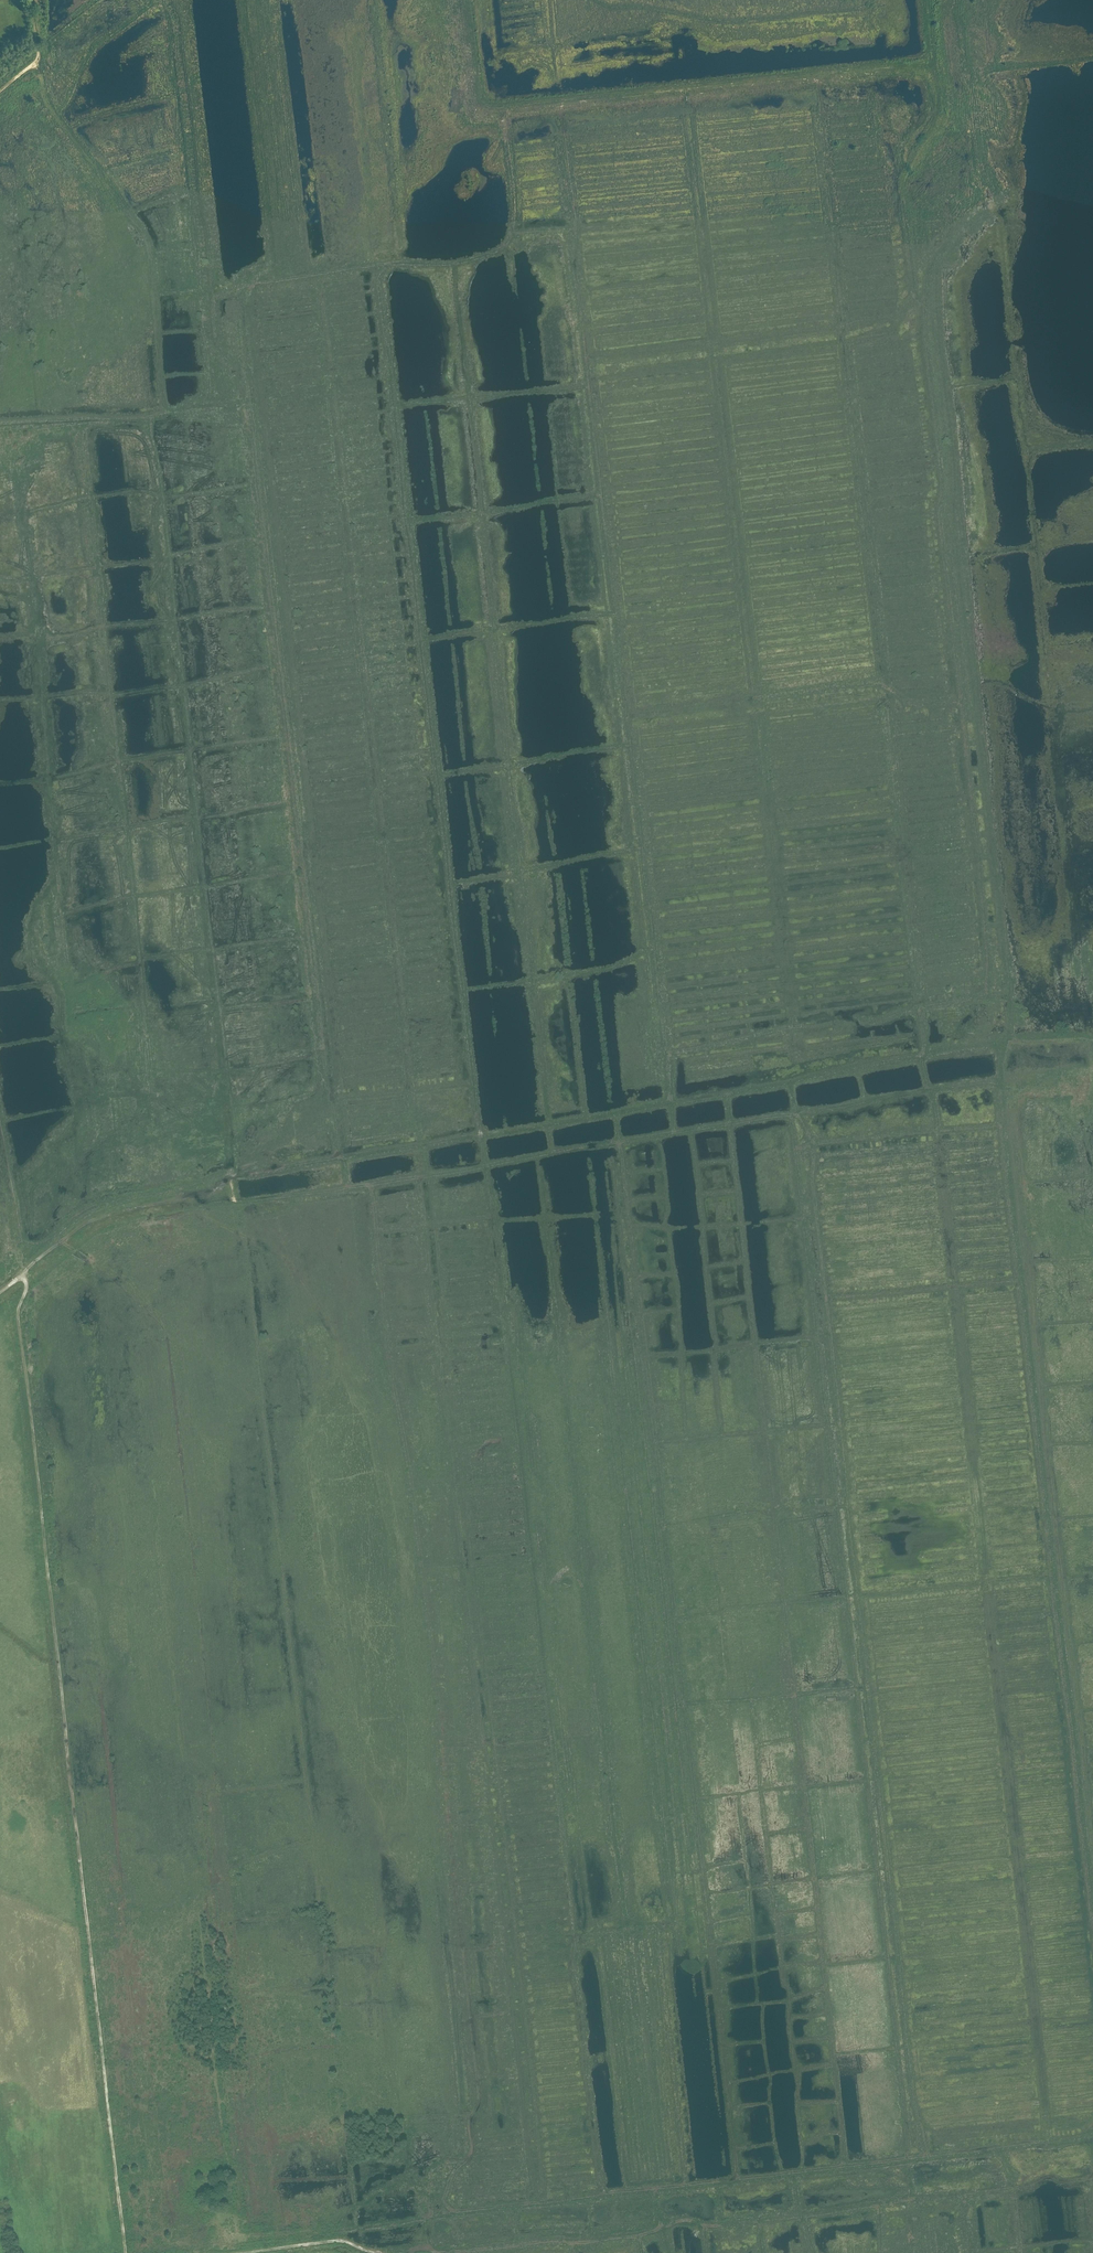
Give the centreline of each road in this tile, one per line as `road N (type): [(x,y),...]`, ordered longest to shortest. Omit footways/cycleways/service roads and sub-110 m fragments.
road 1 (track): [(126,2252),(17,1309),(26,1283),(19,1275),(0,1293)]
road 2 (track): [(19,1275),(83,1223),(120,1207),(187,1198)]
road 3 (track): [(375,2252),(334,2242),(242,2252)]

